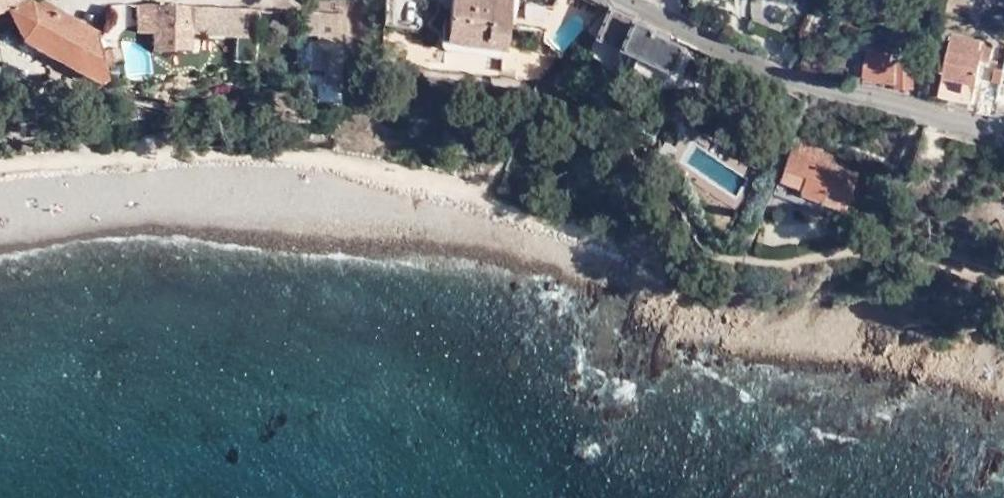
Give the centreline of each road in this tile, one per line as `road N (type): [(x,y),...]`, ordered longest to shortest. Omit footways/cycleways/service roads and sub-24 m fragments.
road 1 (residential): [(639,0),(789,71),(913,102),(1003,113)]

